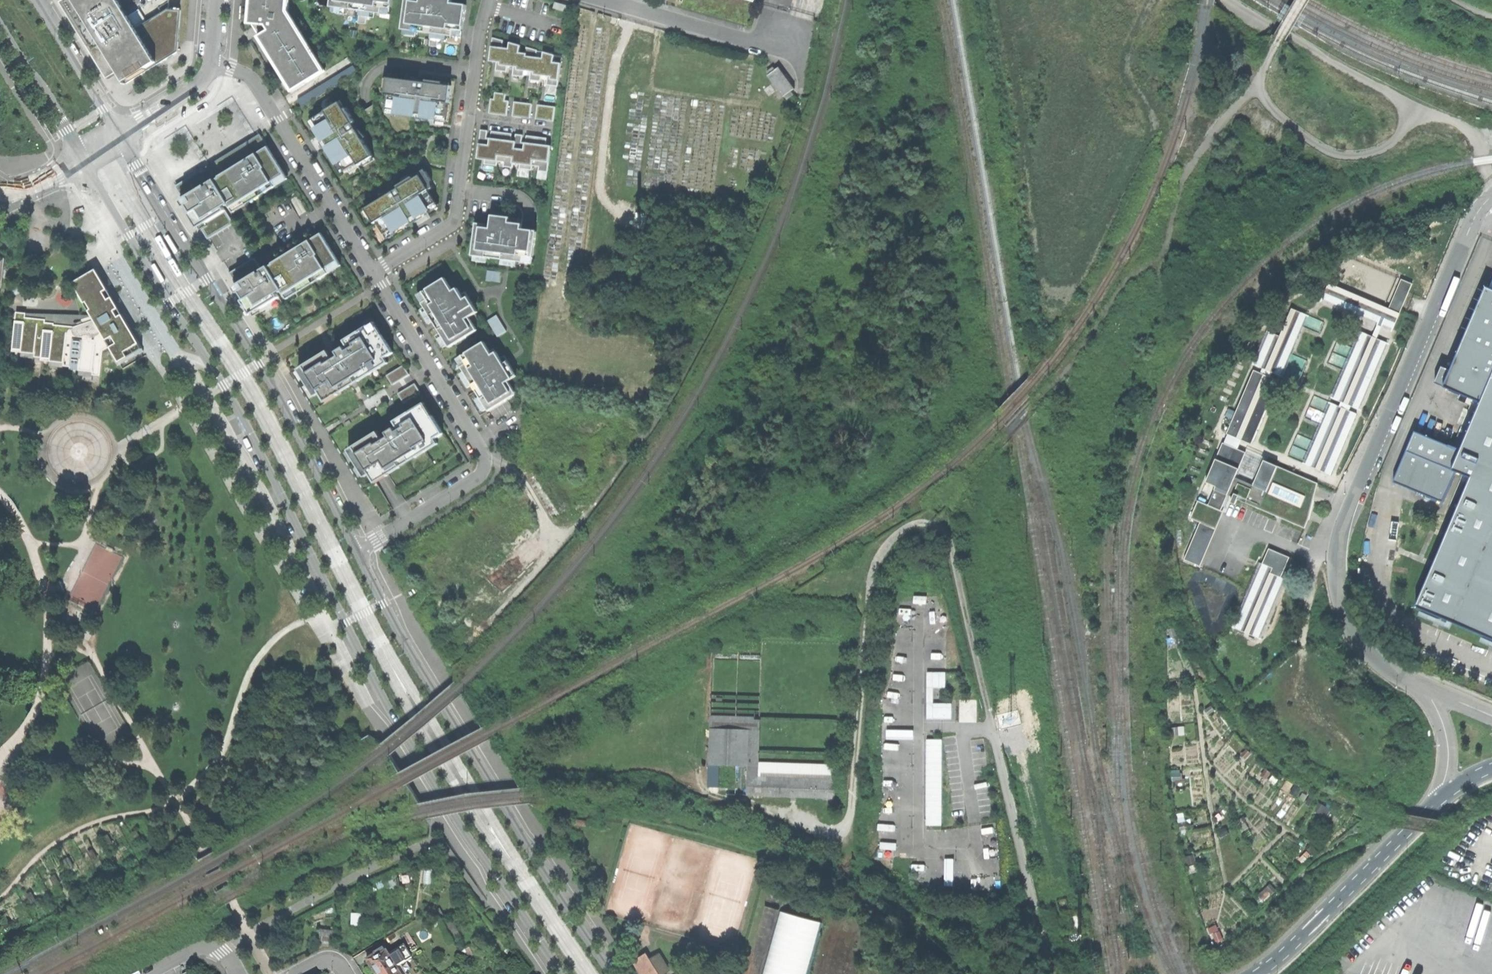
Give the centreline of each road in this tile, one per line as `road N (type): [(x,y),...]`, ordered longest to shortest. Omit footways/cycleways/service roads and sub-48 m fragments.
road 1 (residential): [(82,159),(245,422),(429,778),(561,973)]
road 2 (track): [(1302,0),(1256,87),(1183,178),(1159,256),(1134,274),(936,526)]
road 3 (track): [(498,613),(590,509),(687,370),(786,155),(801,96),(800,54)]
road 4 (unclassified): [(1423,687),(1375,659),(1354,634),(1339,594),(1339,545),(1472,222),(1491,196)]
road 5 (residential): [(611,973),(428,681),(357,551)]
road 6 (residential): [(357,551),(286,408),(120,135)]
road 7 (track): [(1229,0),(1413,105),(1382,149),(1339,155),(1299,133),(1256,87)]
road 8 (residential): [(372,273),(484,466),(473,480),(357,551)]
road 9 (residential): [(488,0),(453,220),(372,273)]
road 10 (residential): [(210,61),(256,83),(372,273)]
road 11 (unclassified): [(1439,800),(1257,973)]
road 12 (residential): [(609,0),(800,54)]
road 13 (residential): [(0,23),(82,159)]
road 14 (residential): [(120,135),(38,0)]
road 15 (track): [(1413,105),(1470,135),(1491,186)]

